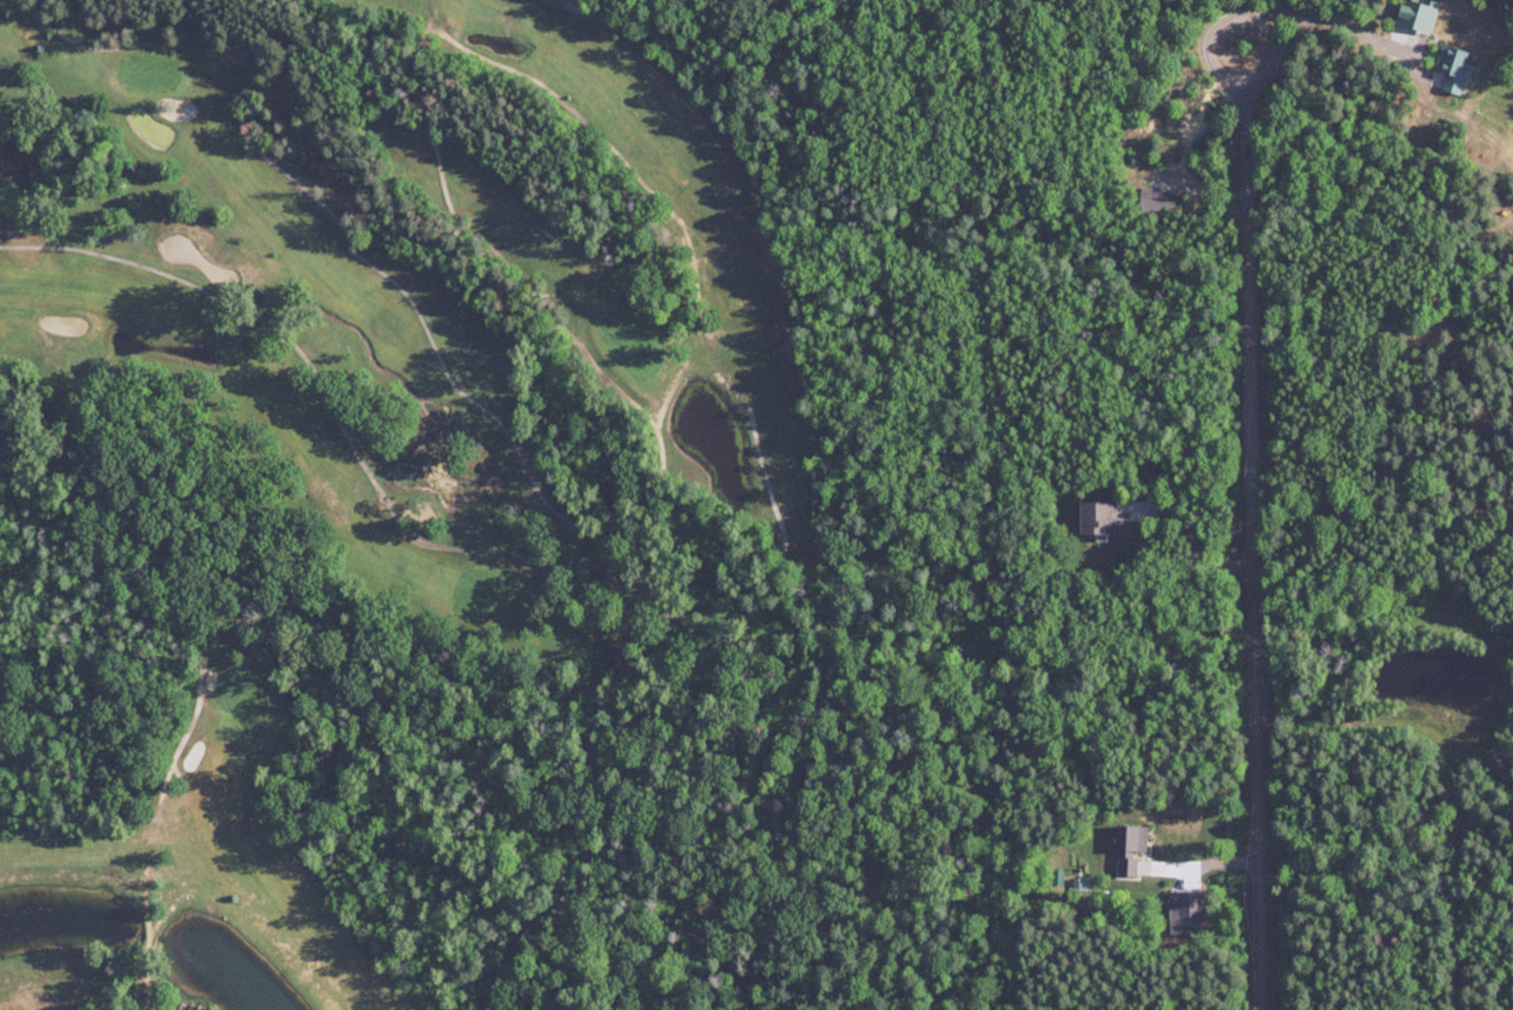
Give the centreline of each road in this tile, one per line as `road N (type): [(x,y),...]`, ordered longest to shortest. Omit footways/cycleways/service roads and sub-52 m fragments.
road 1 (residential): [(1254,1009),(1240,117)]
road 2 (residential): [(1240,117),(1204,44),(1214,23),(1244,12),(1257,15),(1269,41),(1240,117)]

